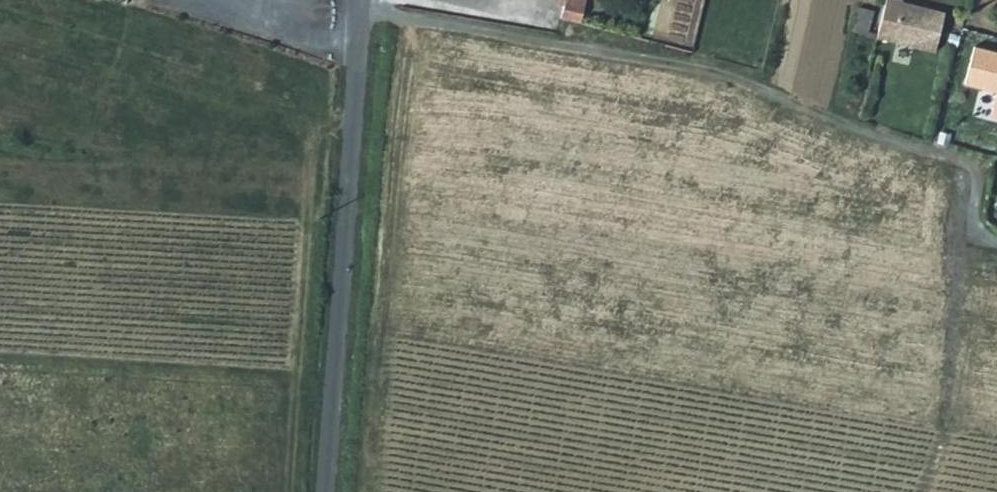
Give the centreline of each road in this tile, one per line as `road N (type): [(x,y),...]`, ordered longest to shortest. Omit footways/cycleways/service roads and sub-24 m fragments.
road 1 (track): [(360,10),(686,62),(747,83),(977,167),(975,222),(996,241)]
road 2 (unclassified): [(361,0),(321,491)]

